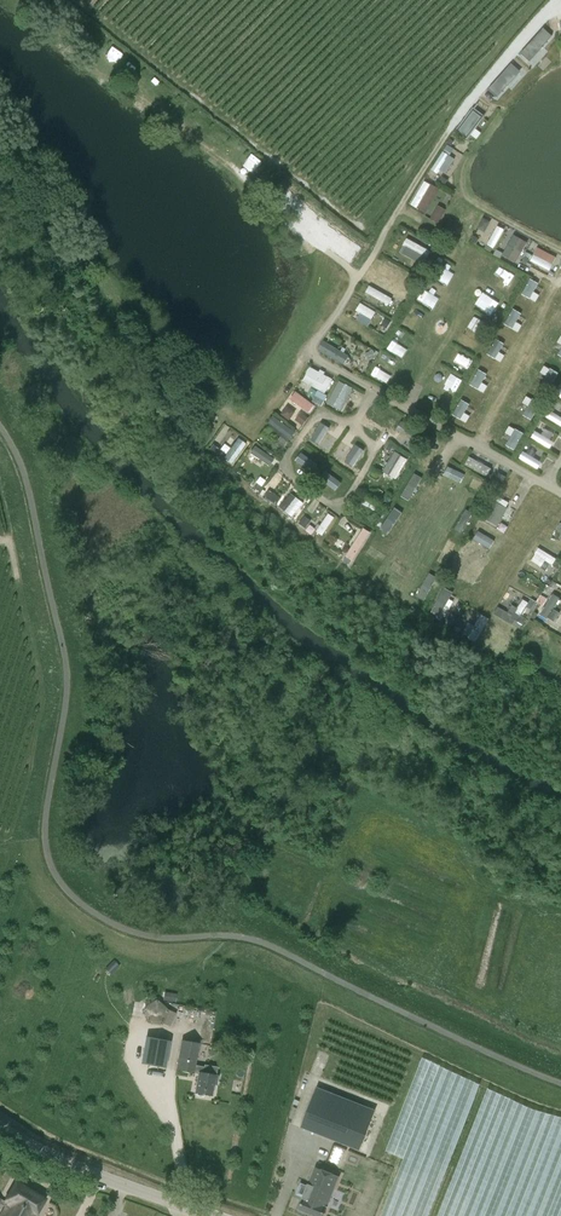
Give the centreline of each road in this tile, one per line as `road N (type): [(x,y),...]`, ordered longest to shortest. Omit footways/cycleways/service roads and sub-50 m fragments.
road 1 (residential): [(0,429),(31,498),(65,661),(45,829),(47,858),(65,889),(132,931),(267,945),(560,1083)]
road 2 (tertiary): [(212,1215),(101,1176),(0,1125)]

